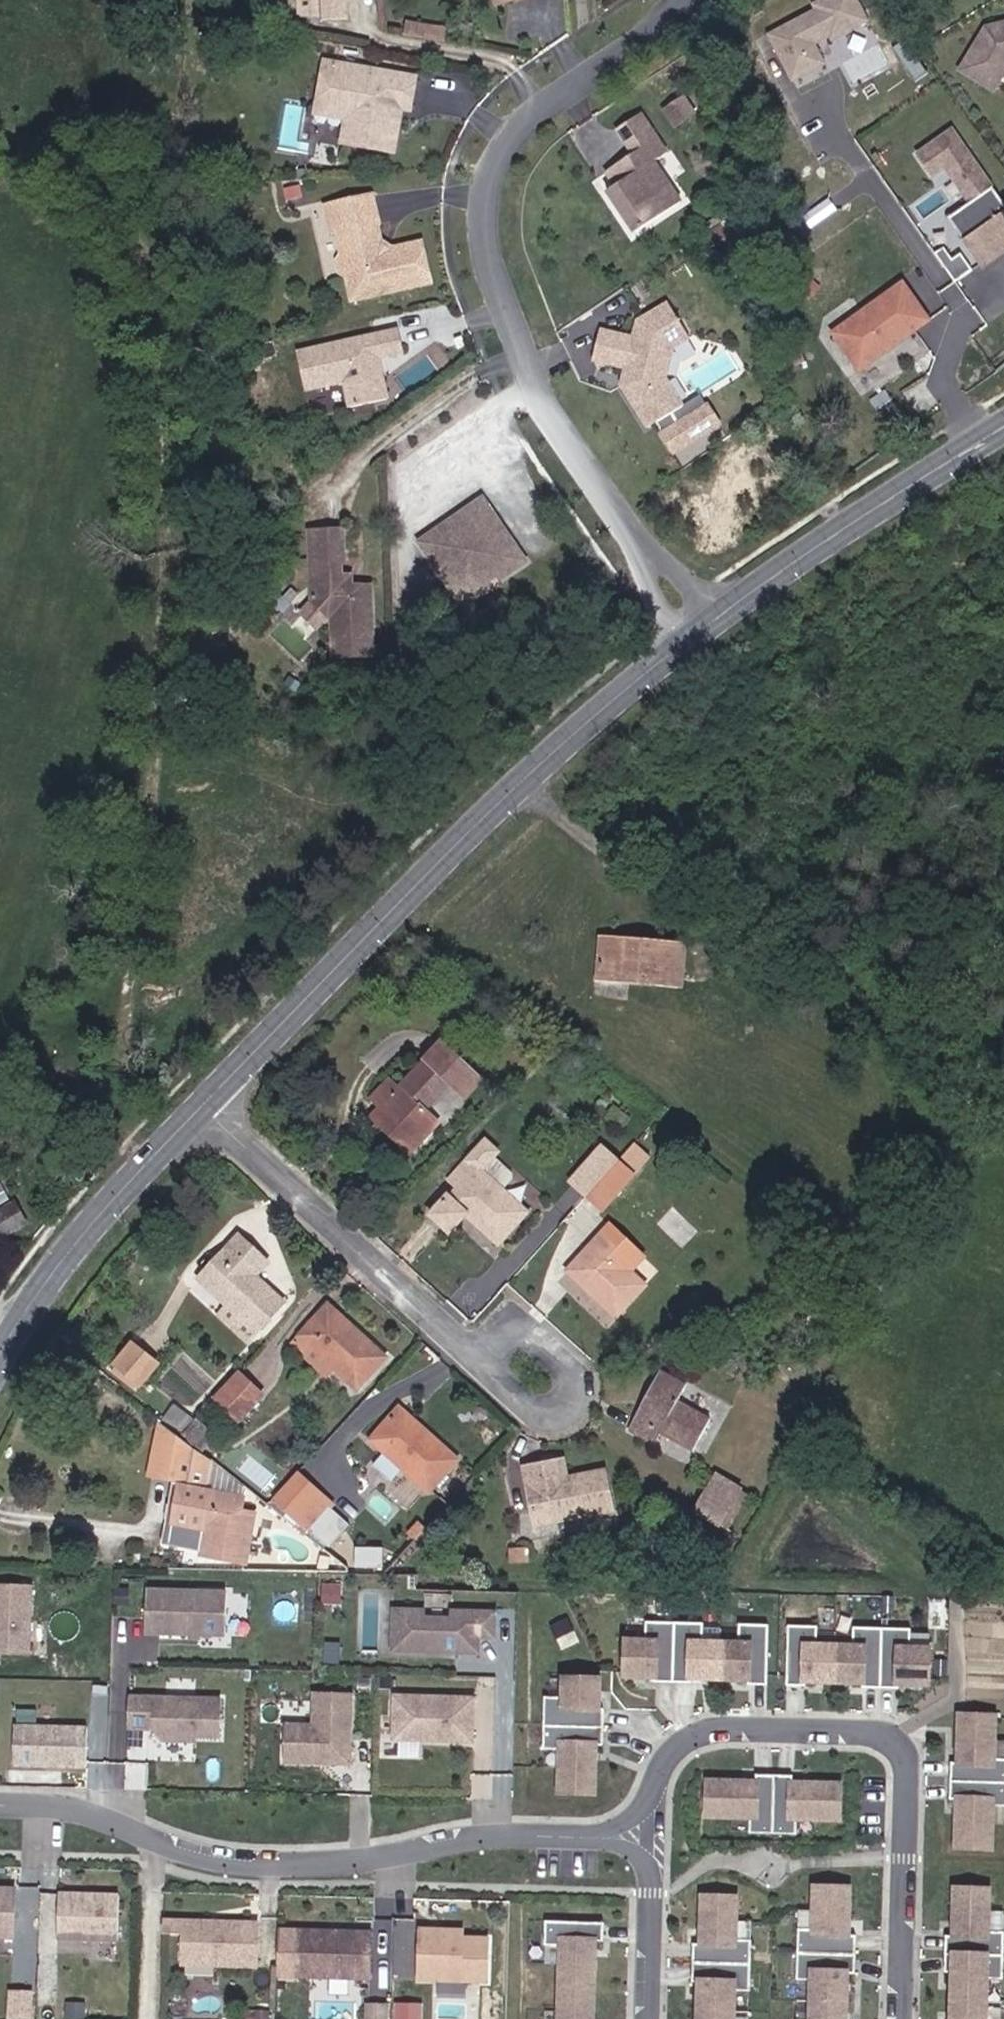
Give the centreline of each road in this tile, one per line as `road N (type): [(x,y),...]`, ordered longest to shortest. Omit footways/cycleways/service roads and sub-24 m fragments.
road 1 (track): [(137,1176),(126,1147),(131,1037),(177,503),(171,349),(127,231),(32,143),(0,133)]
road 2 (residential): [(702,630),(539,401),(489,276),(477,216),(492,160),(523,121),(686,0)]
road 3 (secondary): [(206,1105),(438,865),(576,733),(702,630)]
road 4 (residential): [(0,1805),(103,1819),(180,1852),(238,1866),(362,1861),(458,1839),(608,1838)]
road 5 (residential): [(902,2018),(908,1764),(893,1743),(868,1734),(702,1733),(668,1754),(647,1803)]
road 6 (residential): [(471,1358),(206,1105)]
road 7 (secondary): [(702,630),(1003,429)]
road 8 (secondary): [(0,1359),(74,1245),(206,1105)]
road 9 (residential): [(644,1866),(648,2018)]
road 10 (residential): [(471,1358),(508,1332),(531,1335),(555,1352),(572,1390)]
road 11 (residential): [(572,1390),(549,1415),(527,1409),(471,1358)]

